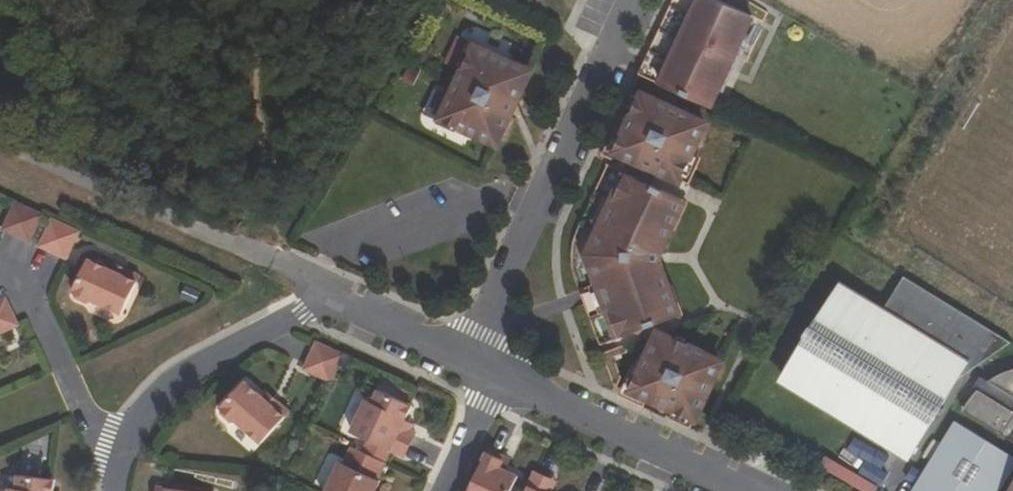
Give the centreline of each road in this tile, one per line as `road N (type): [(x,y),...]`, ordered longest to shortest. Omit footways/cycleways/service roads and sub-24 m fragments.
road 1 (residential): [(469,367),(636,0)]
road 2 (residential): [(0,138),(337,293)]
road 3 (residential): [(496,379),(750,490)]
road 4 (residential): [(124,446),(172,384),(337,293)]
road 5 (residential): [(19,269),(86,425),(124,446)]
road 6 (residential): [(337,293),(469,367)]
road 7 (residential): [(496,379),(445,490)]

